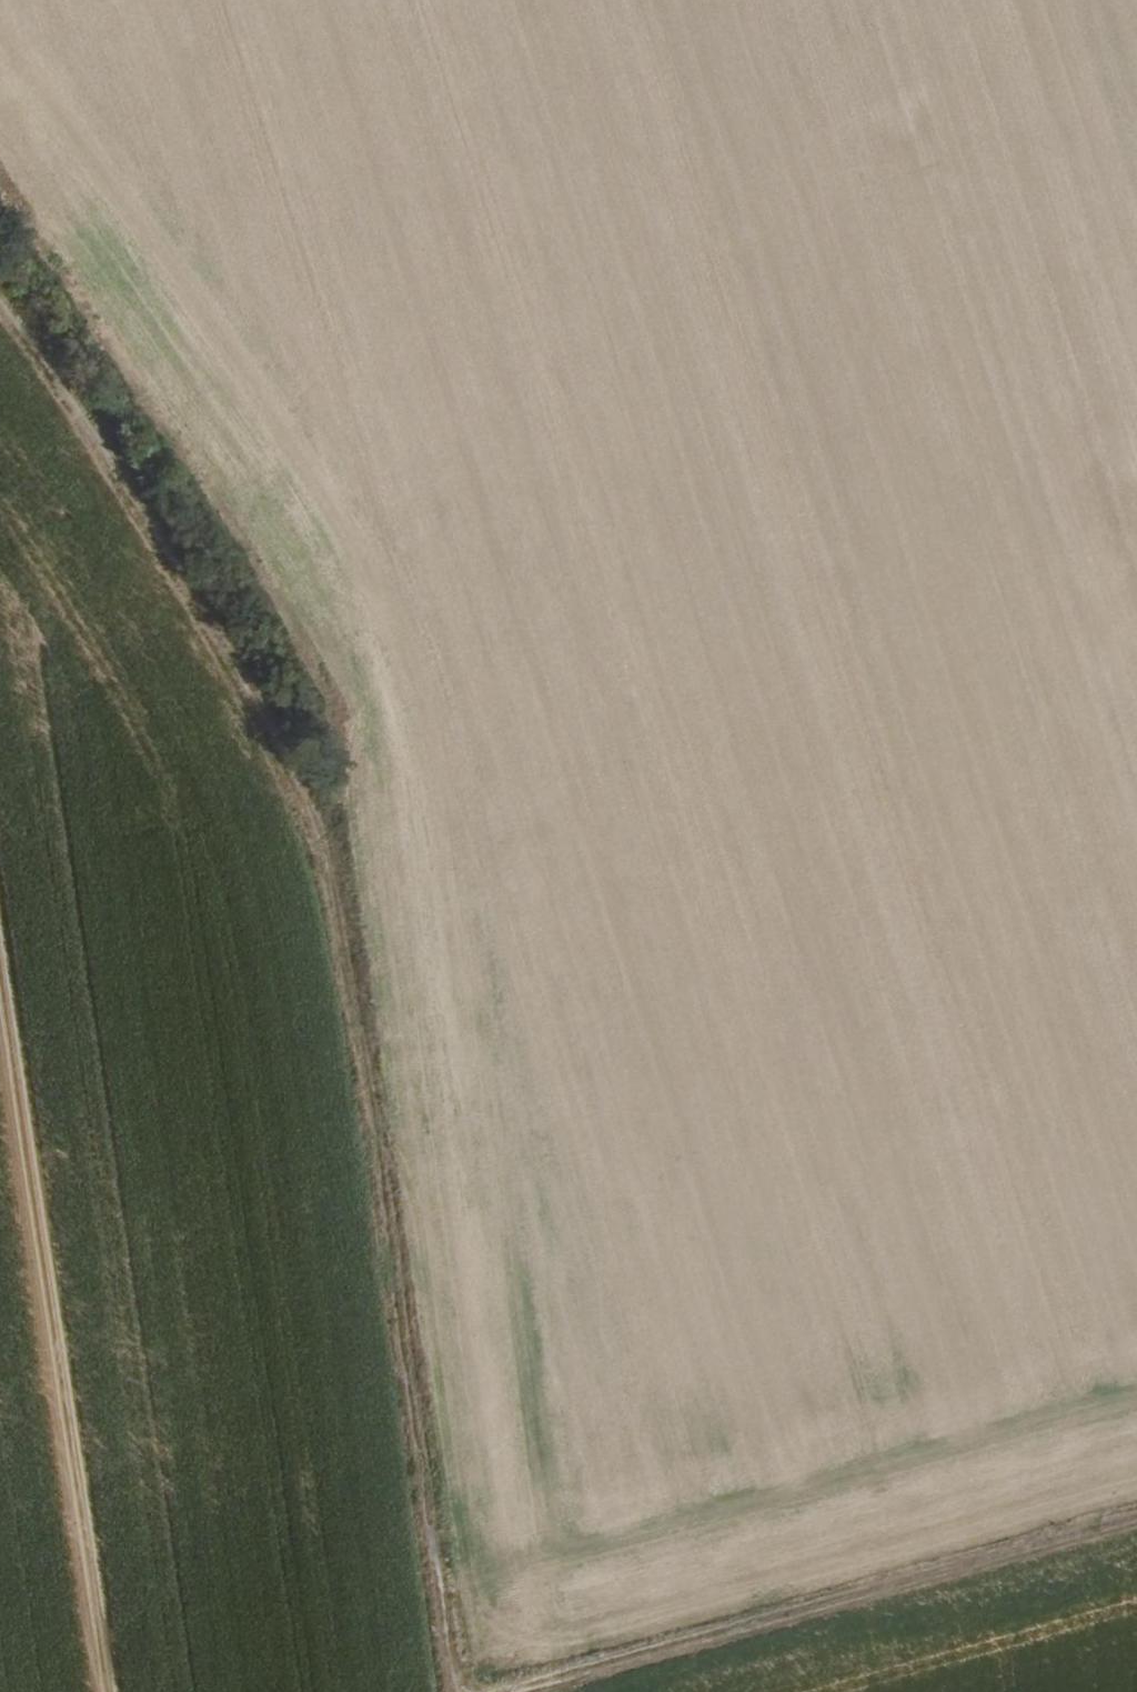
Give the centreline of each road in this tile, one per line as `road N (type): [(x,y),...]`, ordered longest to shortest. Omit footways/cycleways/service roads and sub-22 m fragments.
road 1 (track): [(453,1691),(326,869),(300,792),(246,689),(81,411),(0,305)]
road 2 (track): [(477,1691),(1136,1514)]

